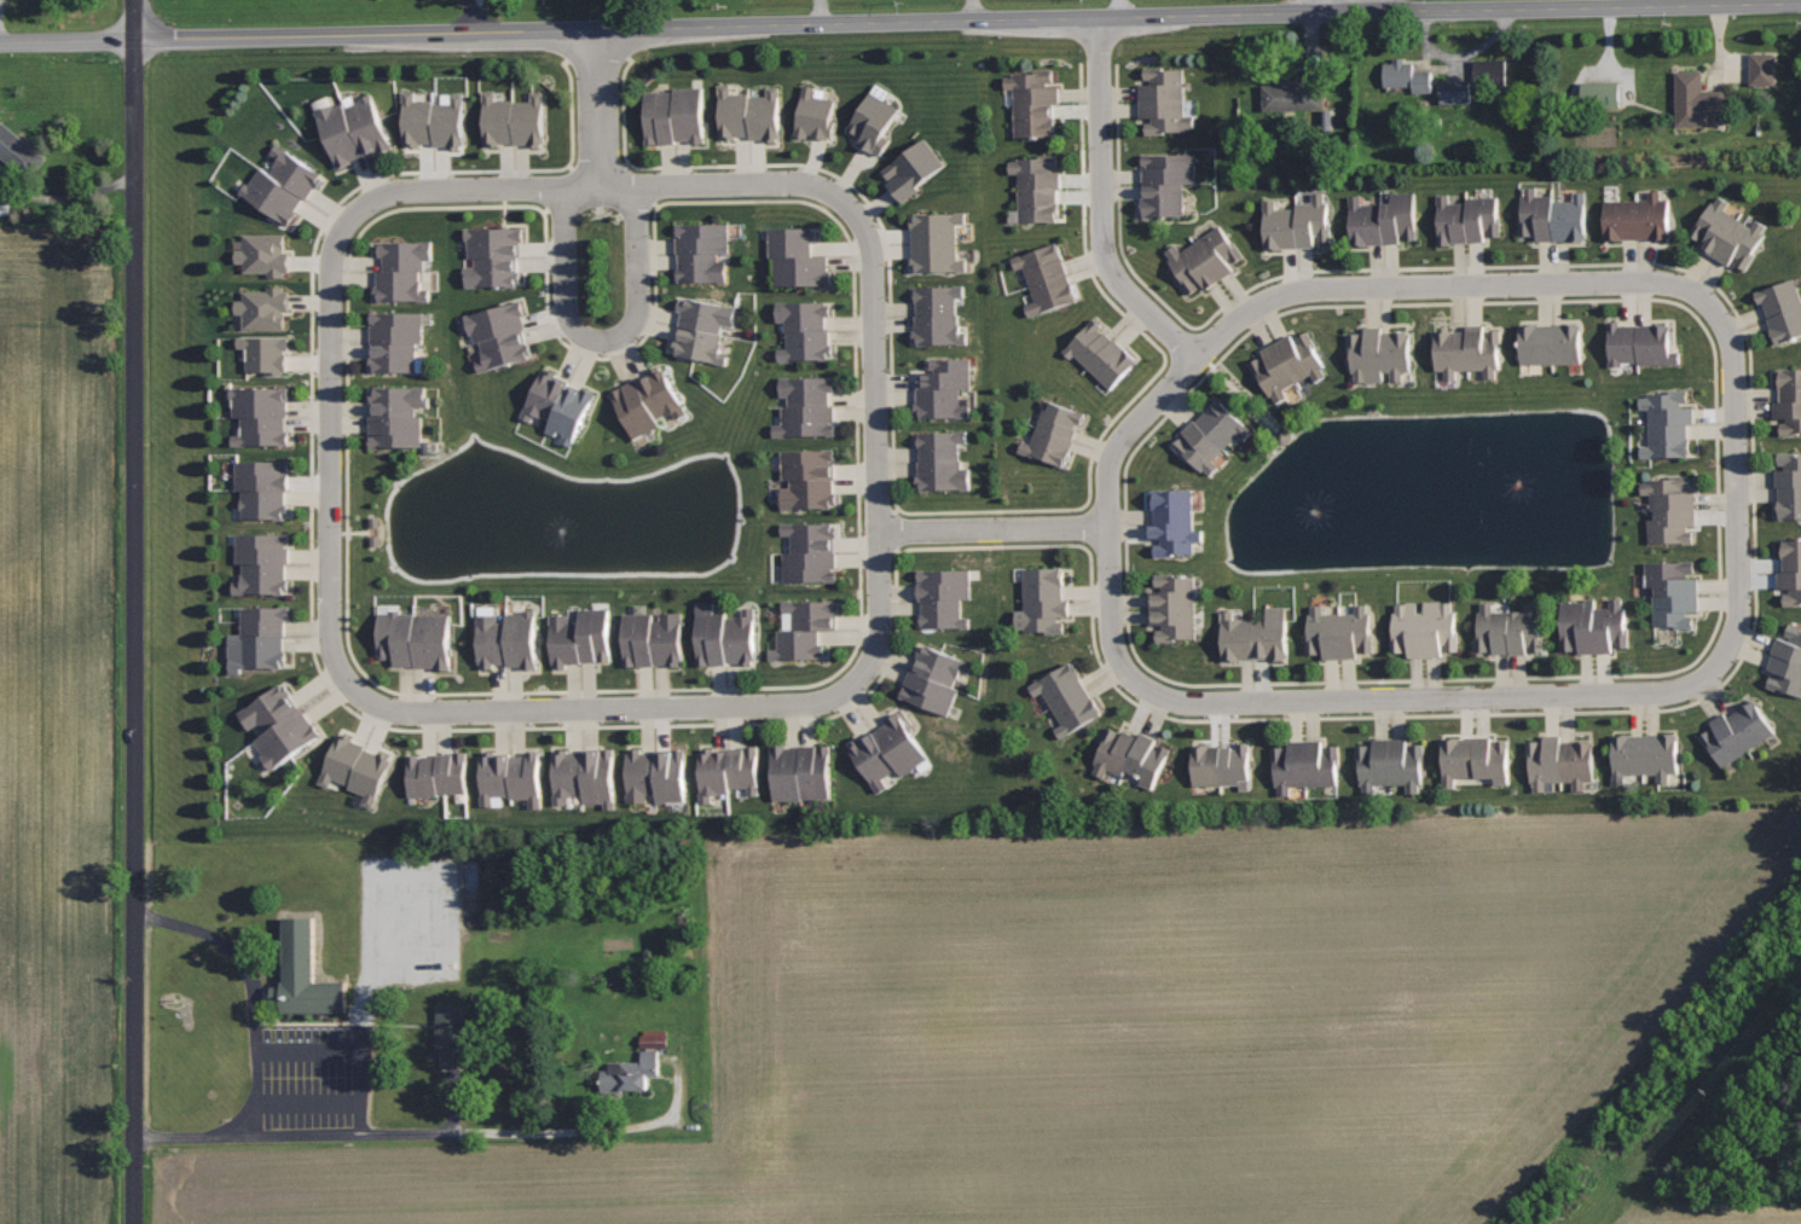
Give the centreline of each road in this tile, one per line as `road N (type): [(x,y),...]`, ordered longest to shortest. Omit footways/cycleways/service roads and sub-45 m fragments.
road 1 (residential): [(1108,528),(1107,478),(1122,437),(1197,356),(1274,297),(1657,282),(1695,292),(1719,317),(1731,346),(1741,604),(1731,643),(1708,674),(1675,690),(1183,702),(1147,690),(1123,666),(1112,626),(1108,528)]
road 2 (residential): [(1800,3),(135,40)]
road 3 (residential): [(134,1223),(136,0)]
road 4 (residential): [(502,710),(371,704),(340,668),(329,274),(344,225),(389,197),(601,188)]
road 5 (residential): [(601,188),(810,185),(859,219),(873,256),(878,532)]
road 6 (residential): [(878,532),(873,654),(841,691),(806,704),(502,710)]
road 7 (residential): [(601,188),(563,217),(563,303),(571,326),(598,342),(631,327),(642,292),(638,214),(601,188)]
road 8 (residential): [(1099,17),(1107,263),(1197,356)]
road 9 (residential): [(1108,528),(878,532)]
road 10 (residential): [(597,29),(601,188)]
road 11 (residential): [(135,40),(0,43)]

